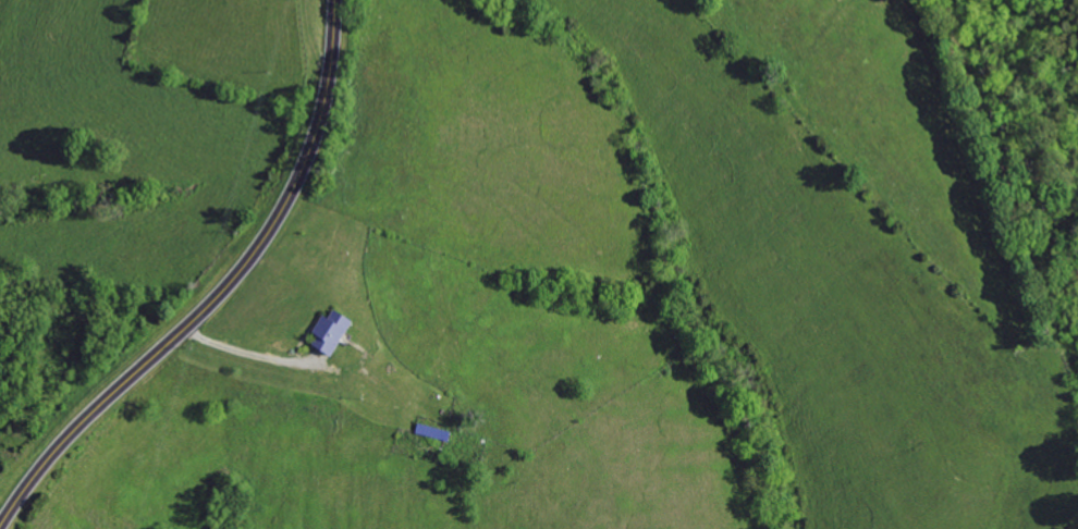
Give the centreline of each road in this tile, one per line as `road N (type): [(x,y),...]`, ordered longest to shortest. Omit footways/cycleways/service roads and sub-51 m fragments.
road 1 (primary): [(0,528),(65,441),(233,279),(290,200),(327,95),(337,0)]

